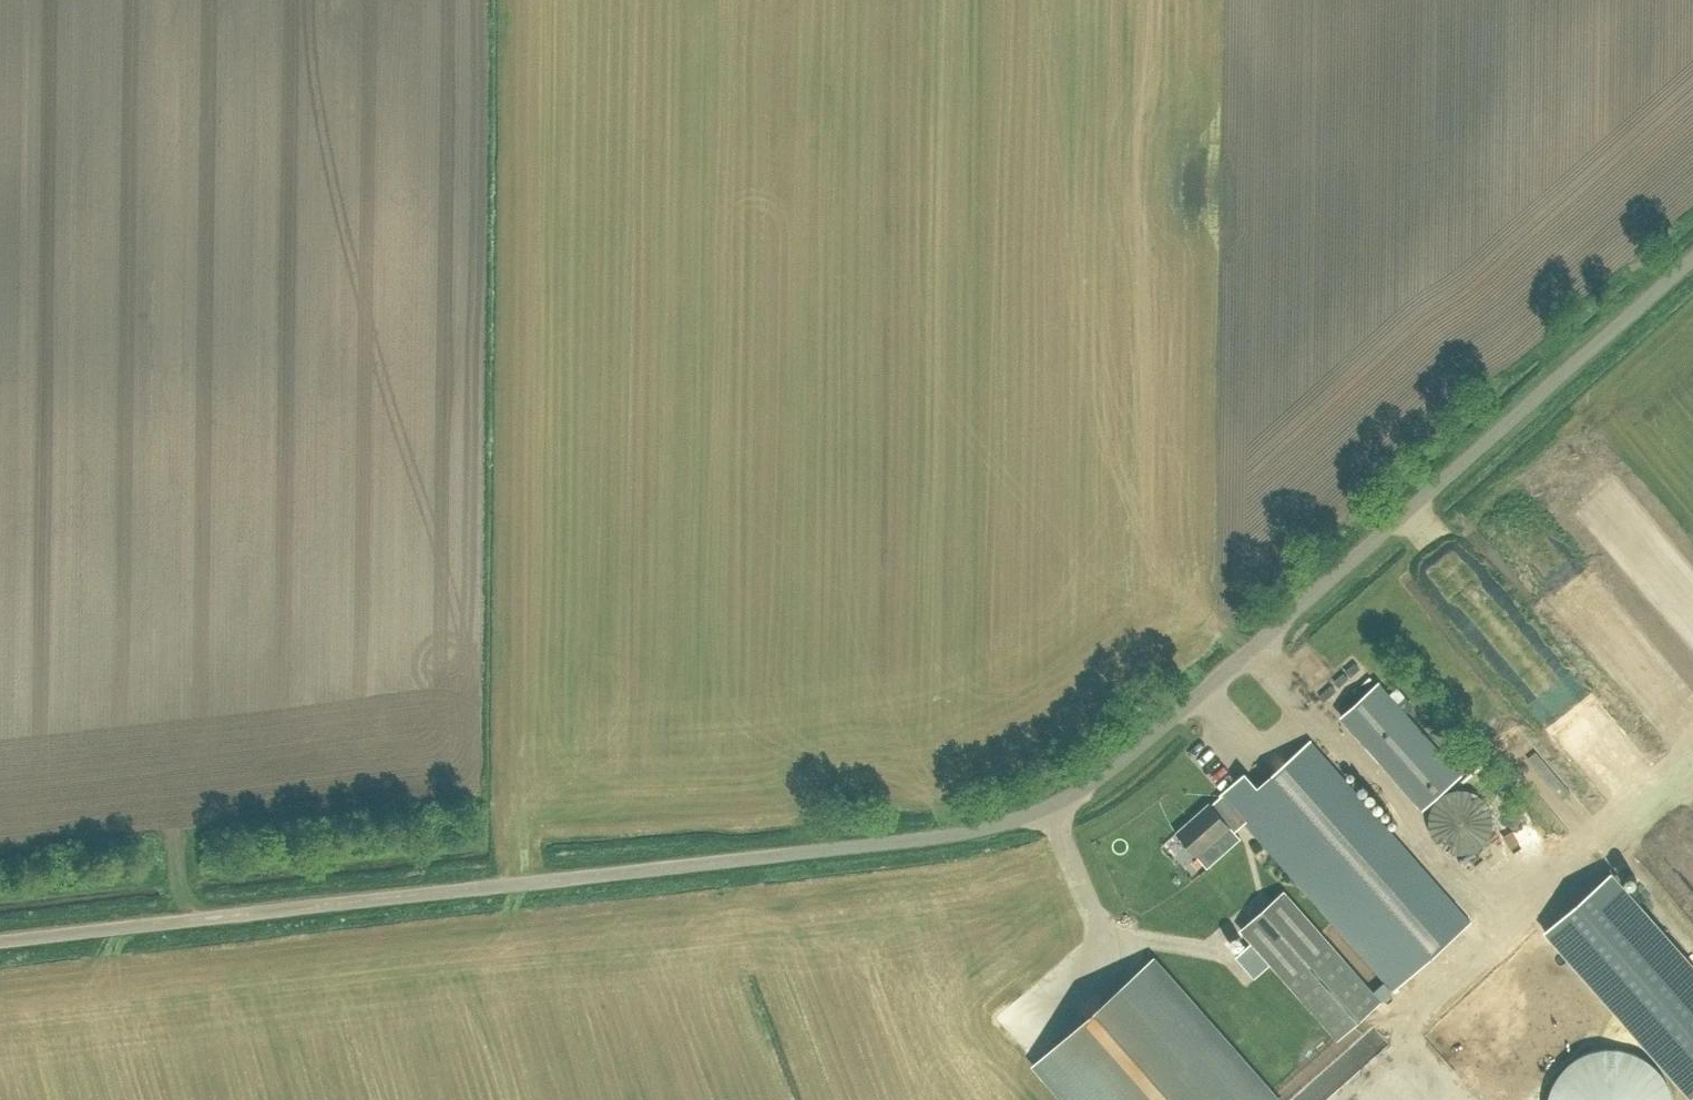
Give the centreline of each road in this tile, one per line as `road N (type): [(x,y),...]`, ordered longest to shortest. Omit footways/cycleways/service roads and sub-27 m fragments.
road 1 (unclassified): [(0,941),(972,830),(1047,807),(1099,780),(1164,725),(1692,259)]

